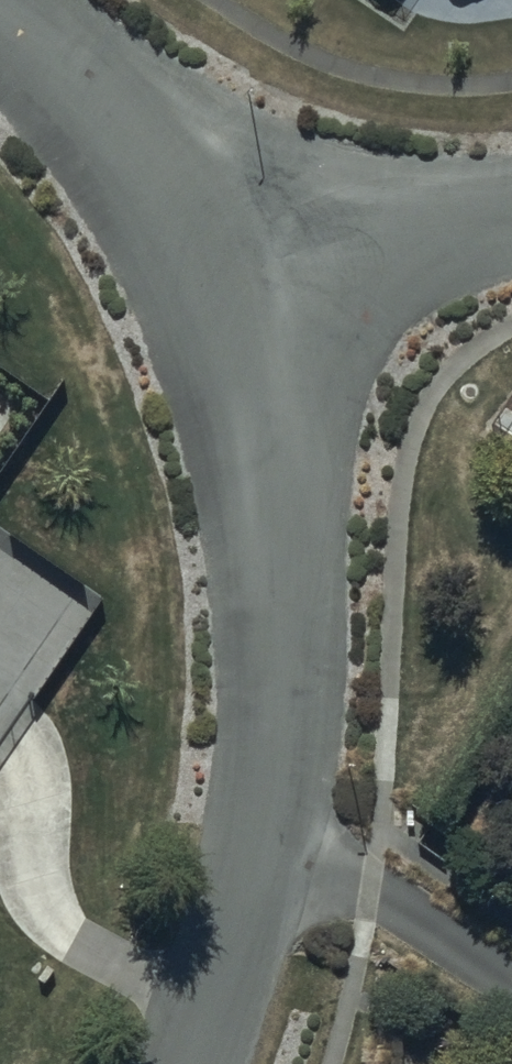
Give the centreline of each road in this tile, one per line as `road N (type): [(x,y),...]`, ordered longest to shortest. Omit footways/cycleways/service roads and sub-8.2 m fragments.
road 1 (residential): [(257,825),(260,456),(226,215)]
road 2 (residential): [(257,825),(511,996)]
road 3 (residential): [(511,240),(408,248),(226,215)]
road 4 (residential): [(226,215),(0,57)]
road 5 (residential): [(187,1063),(225,971),(257,825)]

